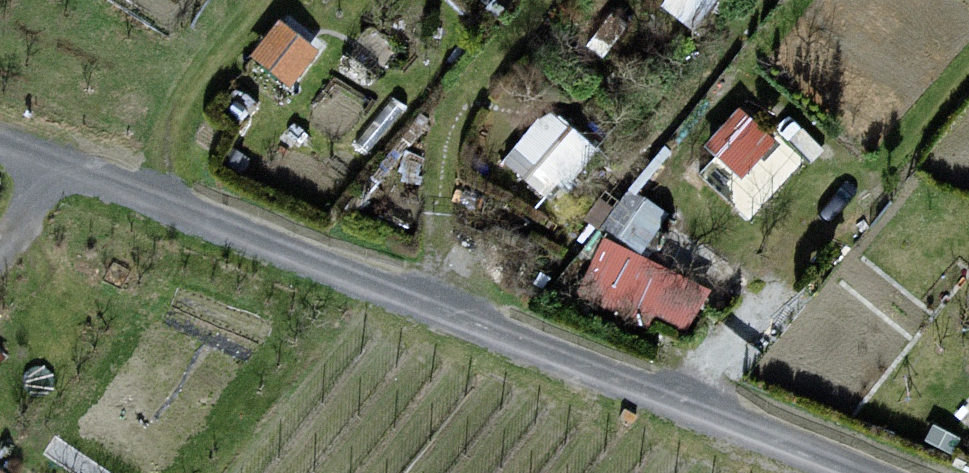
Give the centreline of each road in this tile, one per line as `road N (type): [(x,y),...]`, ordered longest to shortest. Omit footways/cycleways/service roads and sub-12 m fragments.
road 1 (track): [(0,143),(847,472)]

